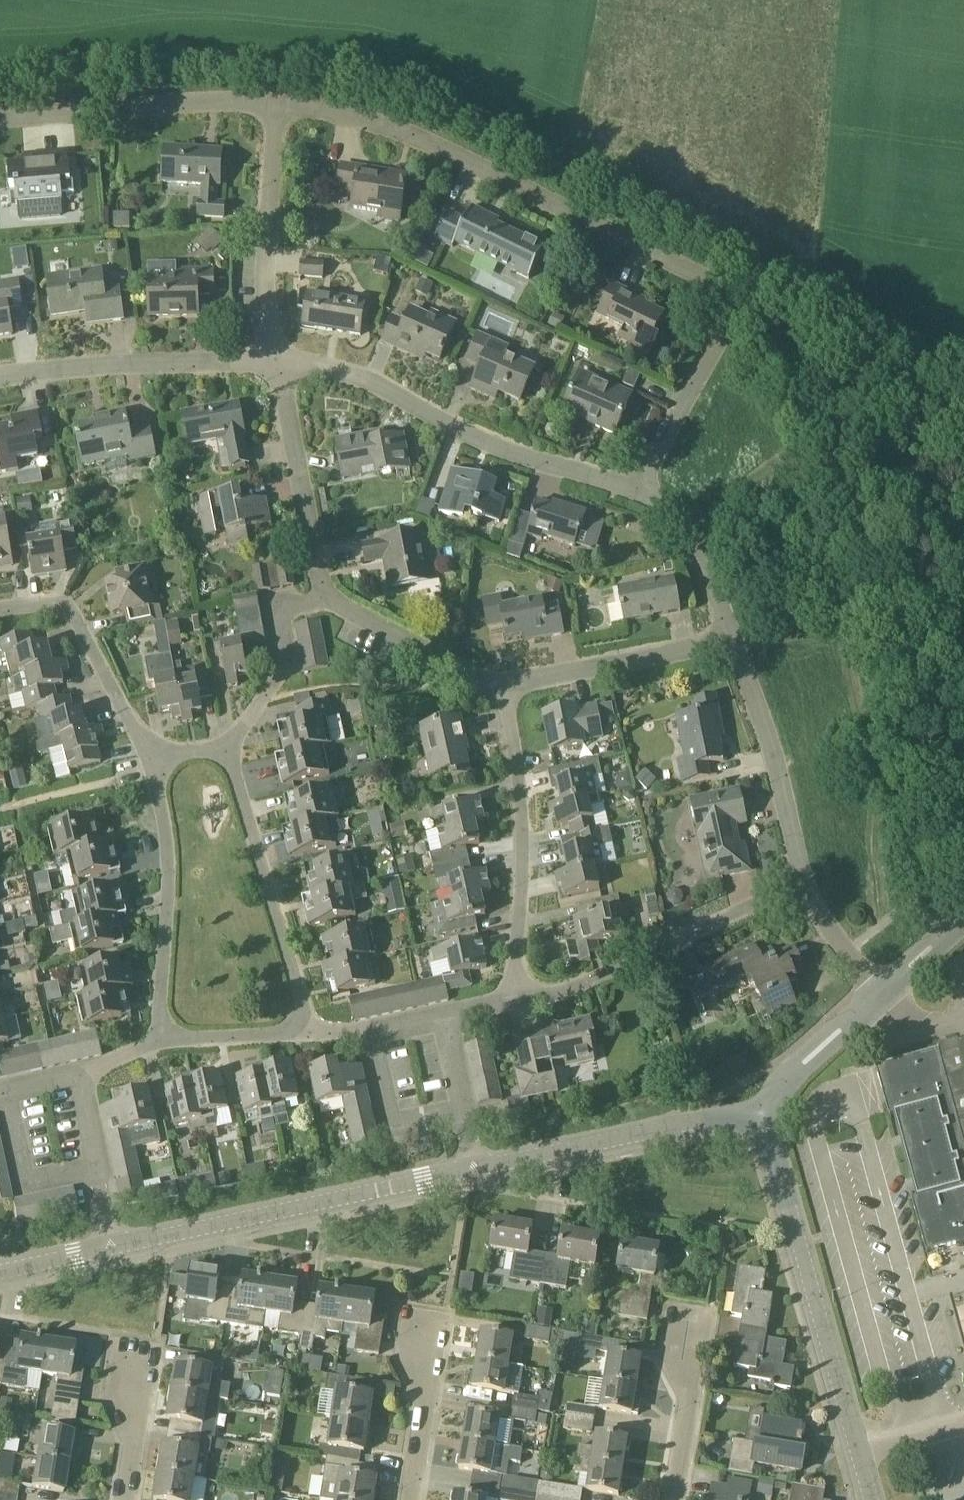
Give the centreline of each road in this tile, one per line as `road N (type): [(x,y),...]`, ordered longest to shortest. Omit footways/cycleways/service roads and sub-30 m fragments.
road 1 (residential): [(642,491),(737,296),(373,126),(276,105)]
road 2 (unclassified): [(763,1110),(874,1499)]
road 3 (residential): [(273,364),(349,371),(507,449),(642,491)]
road 4 (unclassified): [(480,1170),(115,1253)]
road 5 (residential): [(512,1001),(523,782),(502,686)]
road 6 (residential): [(512,1001),(610,972),(801,882)]
road 7 (residential): [(162,1039),(168,880),(162,807),(144,749)]
road 8 (residential): [(314,1031),(227,752)]
road 9 (unclassified): [(763,1110),(480,1170)]
road 10 (residential): [(276,105),(169,103),(0,118)]
road 11 (residential): [(0,378),(273,364)]
road 12 (residential): [(273,364),(276,105)]
road 13 (residential): [(735,639),(773,755),(801,882)]
road 14 (residential): [(327,598),(273,364)]
road 15 (residential): [(735,639),(502,686)]
road 16 (residential): [(144,749),(67,603),(0,610)]
road 17 (residential): [(227,752),(284,662),(280,605),(327,598)]
road 18 (residential): [(502,686),(327,598)]
road 19 (residential): [(413,1499),(446,1316)]
road 20 (residential): [(642,491),(680,518),(735,639)]
road 21 (residential): [(675,1499),(703,1334)]
road 22 (unclassified): [(763,1110),(882,994)]
road 23 (residential): [(465,1107),(396,1120),(373,1029)]
road 24 (residential): [(98,1167),(31,1181),(11,1090)]
road 25 (residential): [(162,1039),(314,1031)]
road 26 (residential): [(123,1499),(145,1355)]
road 27 (residential): [(801,882),(882,994)]

